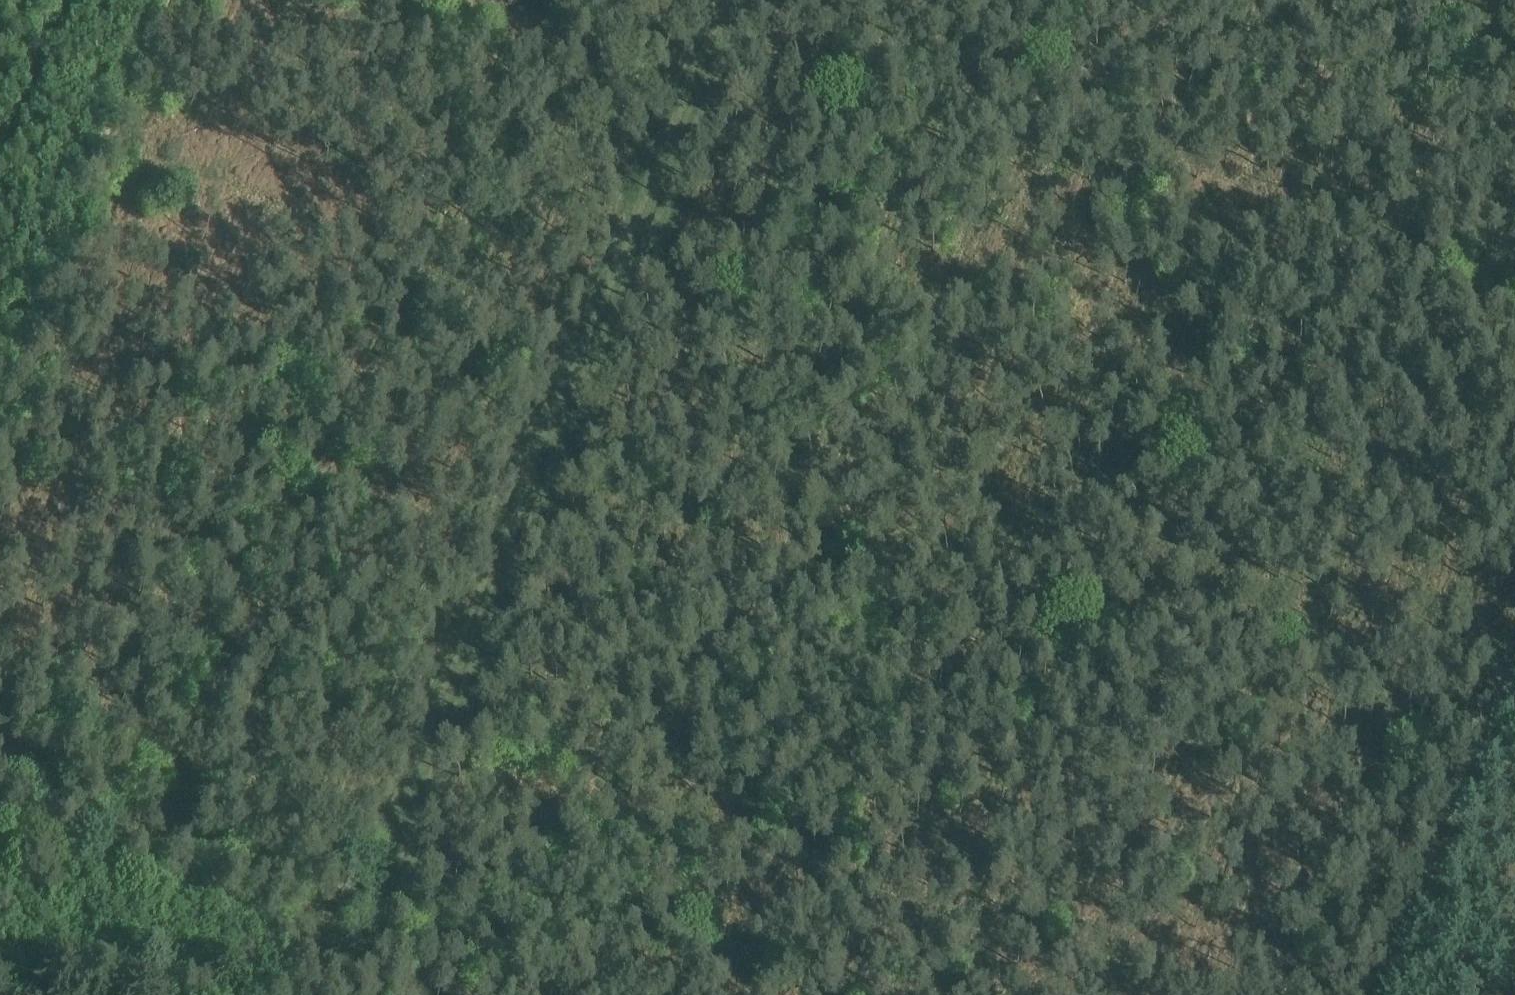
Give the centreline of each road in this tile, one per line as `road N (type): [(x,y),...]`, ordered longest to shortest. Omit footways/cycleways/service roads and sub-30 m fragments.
road 1 (track): [(159,0),(0,407)]
road 2 (track): [(1514,700),(1401,994)]

